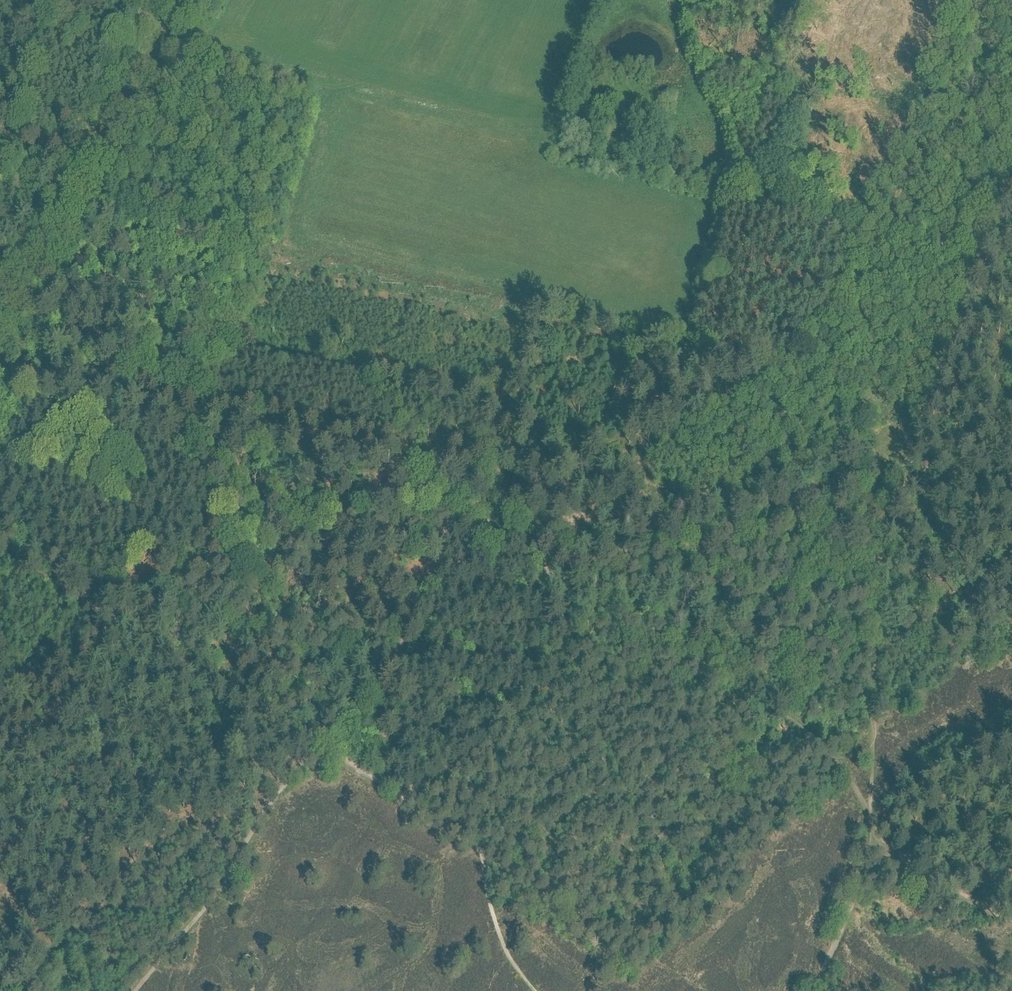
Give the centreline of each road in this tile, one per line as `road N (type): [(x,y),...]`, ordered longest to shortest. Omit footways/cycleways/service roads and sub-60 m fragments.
road 1 (track): [(463,481),(0,375)]
road 2 (track): [(185,0),(0,313)]
road 3 (track): [(583,574),(708,582),(845,504),(900,488)]
road 4 (track): [(900,488),(1011,173)]
road 5 (track): [(872,746),(873,617),(883,541)]
road 6 (track): [(0,714),(87,595)]
road 7 (track): [(814,990),(867,860)]
road 8 (track): [(571,561),(463,481)]

